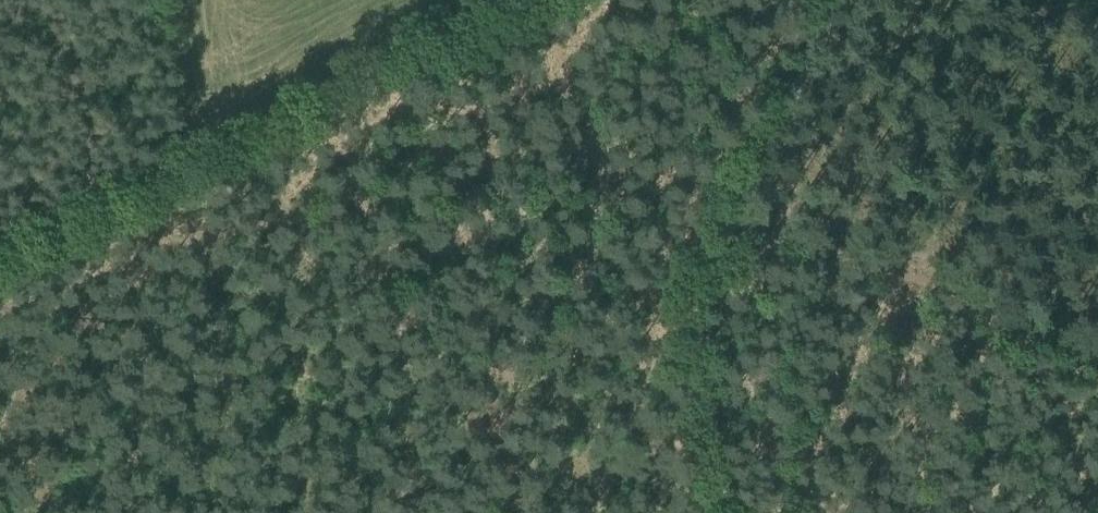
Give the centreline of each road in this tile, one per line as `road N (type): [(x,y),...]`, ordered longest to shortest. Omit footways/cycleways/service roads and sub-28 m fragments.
road 1 (track): [(516,0),(0,254)]
road 2 (track): [(733,216),(1097,346)]
road 3 (track): [(724,512),(698,332),(703,280),(733,216)]
road 4 (track): [(733,216),(835,0)]

